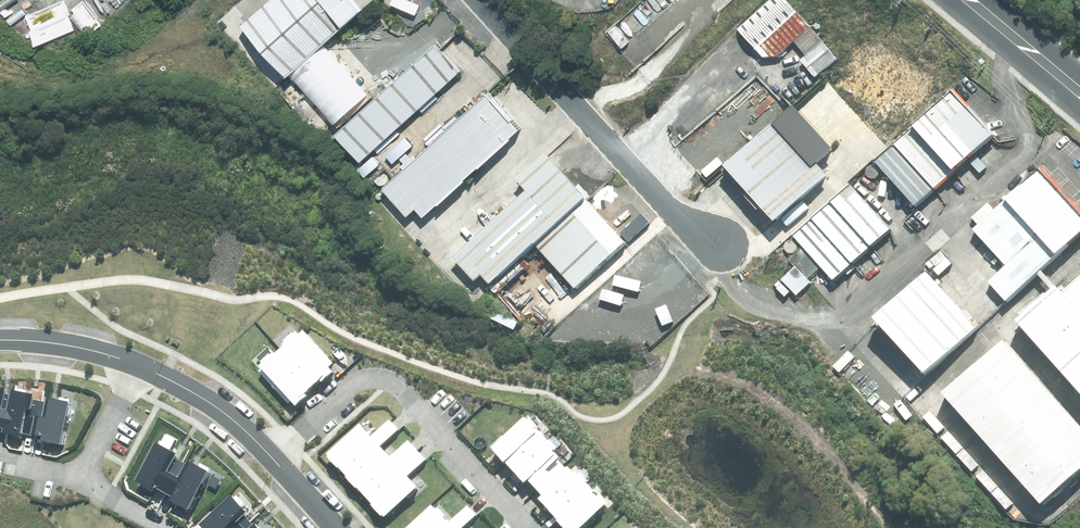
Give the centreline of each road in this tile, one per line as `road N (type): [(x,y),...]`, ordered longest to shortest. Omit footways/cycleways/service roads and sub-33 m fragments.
road 1 (unclassified): [(721,247),(682,221),(479,0)]
road 2 (residential): [(268,460),(358,388),(377,385),(403,392),(526,527)]
road 3 (track): [(189,0),(114,61),(59,71),(0,55)]
road 4 (residential): [(159,527),(82,480),(141,372)]
road 5 (residential): [(141,372),(211,408),(268,460)]
road 6 (primary): [(963,0),(1079,98)]
road 7 (residential): [(0,342),(71,345),(141,372)]

